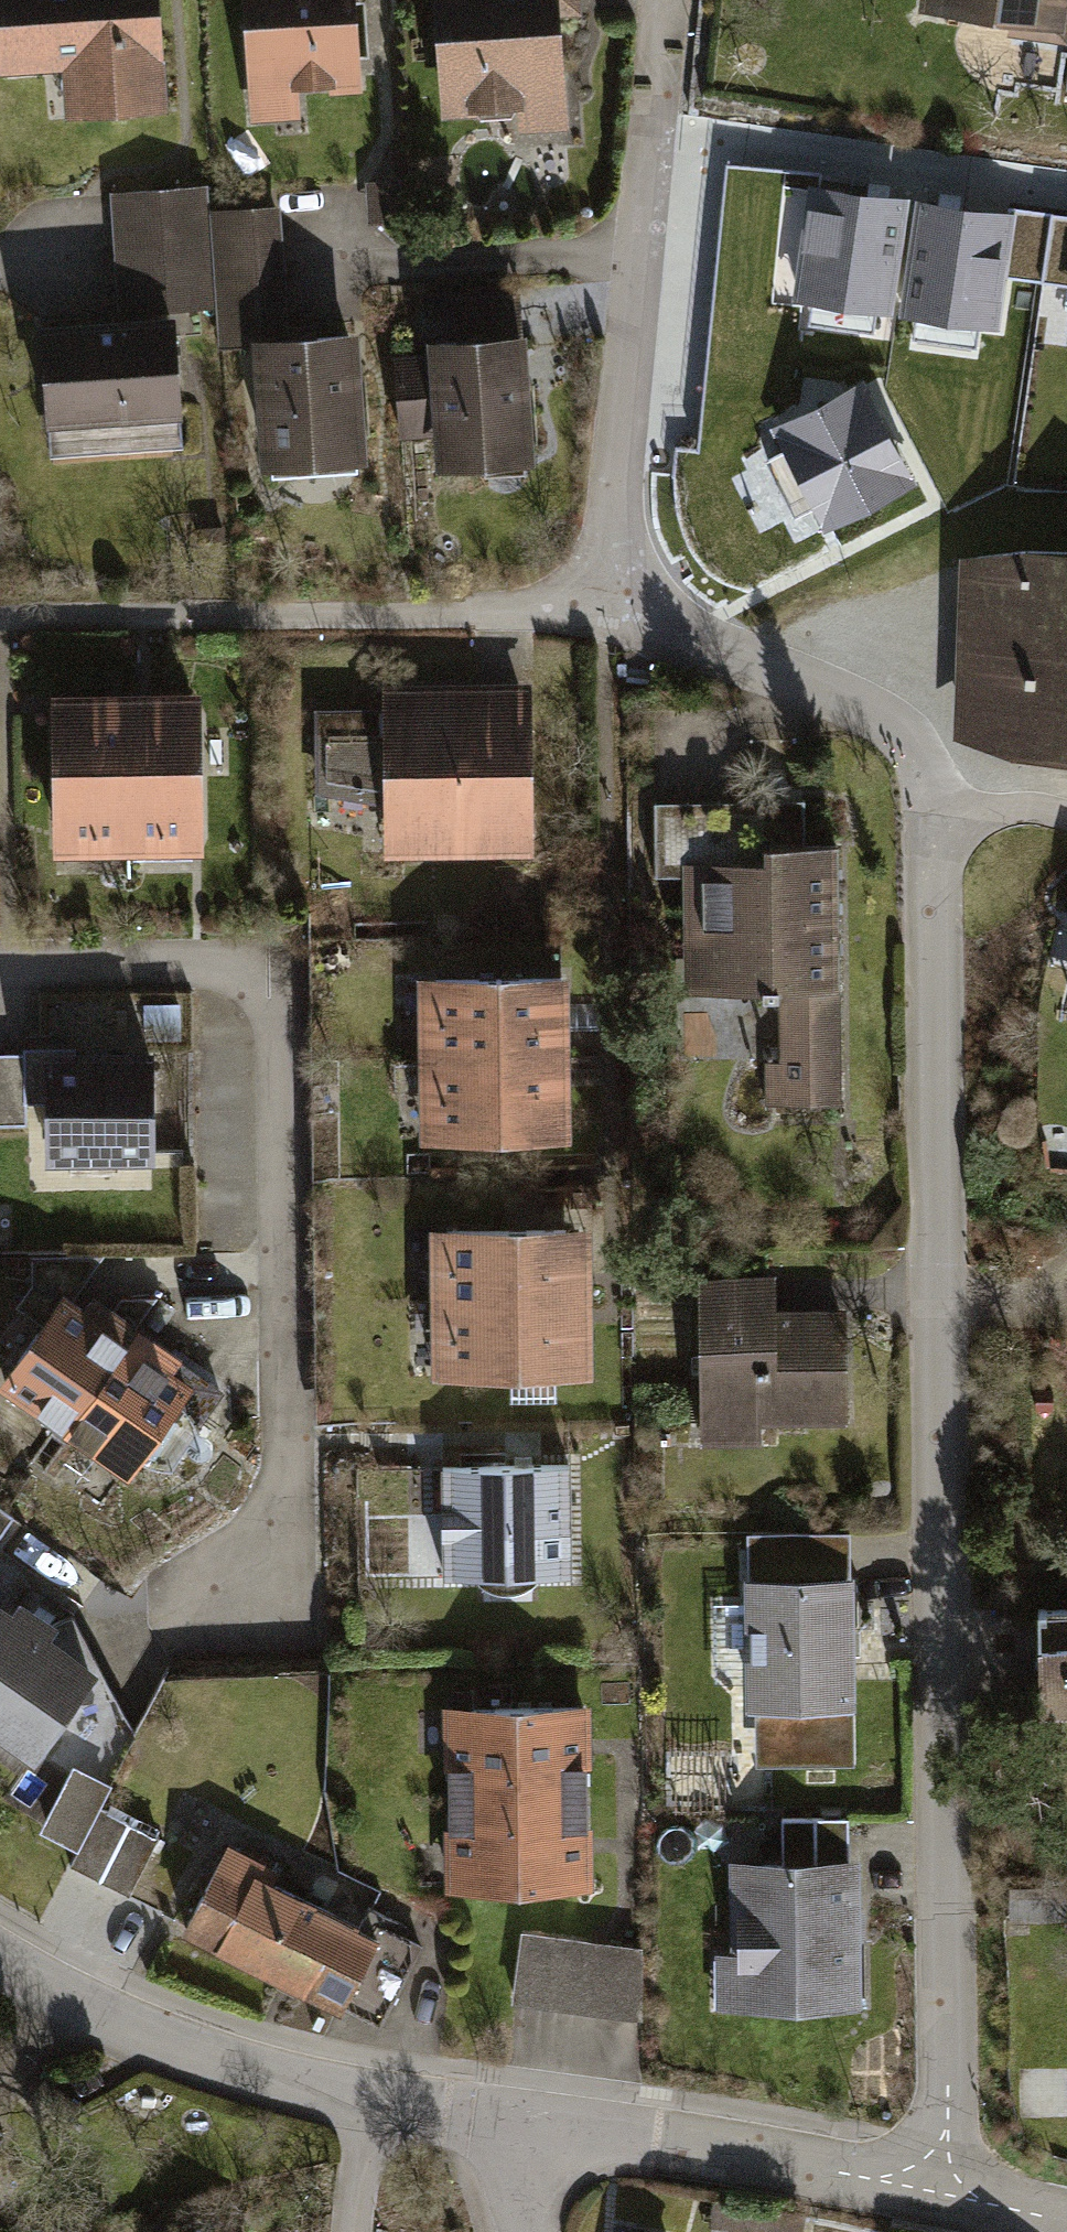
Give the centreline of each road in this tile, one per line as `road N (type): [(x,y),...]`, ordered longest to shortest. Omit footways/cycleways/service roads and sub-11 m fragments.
road 1 (residential): [(934,2192),(948,2104),(937,817),(900,738),(651,621),(620,544),(675,0)]
road 2 (residential): [(505,2125),(934,2192)]
road 3 (residential): [(0,1965),(63,2008),(204,2073),(370,2106)]
road 4 (residential): [(370,2106),(505,2125)]
road 5 (residential): [(934,2192),(1066,2226)]
road 6 (residential): [(370,2106),(355,2231)]

